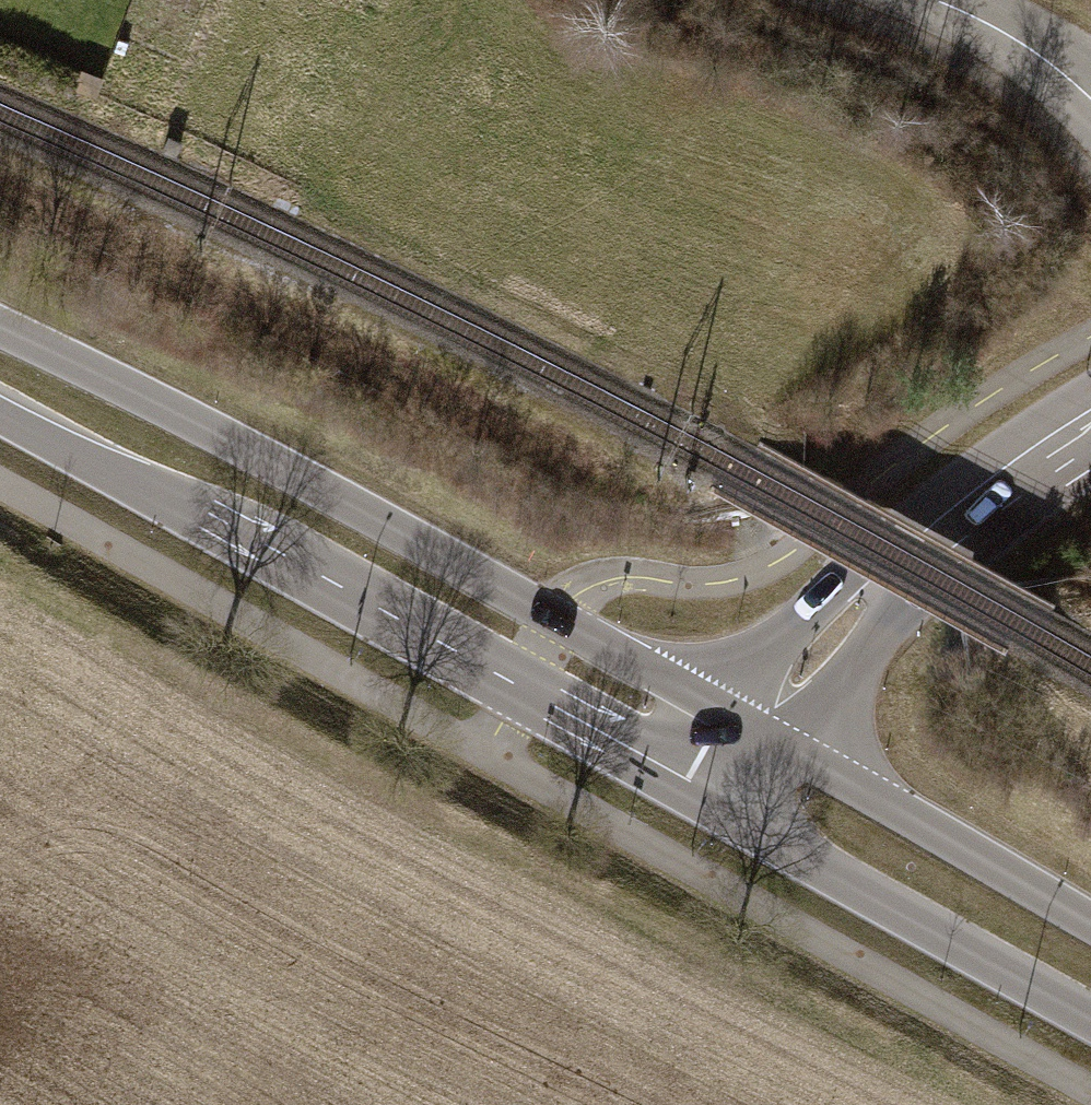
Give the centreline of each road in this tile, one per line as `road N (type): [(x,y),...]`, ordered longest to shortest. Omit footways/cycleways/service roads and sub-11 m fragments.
road 1 (secondary): [(763,731),(240,448),(0,330)]
road 2 (secondary): [(0,411),(717,806)]
road 3 (secondary): [(1090,424),(869,599),(816,654),(763,731)]
road 4 (secondary): [(717,806),(1090,1019)]
road 5 (secondary): [(1090,923),(763,731)]
road 6 (residential): [(936,0),(1008,34),(1090,94)]

